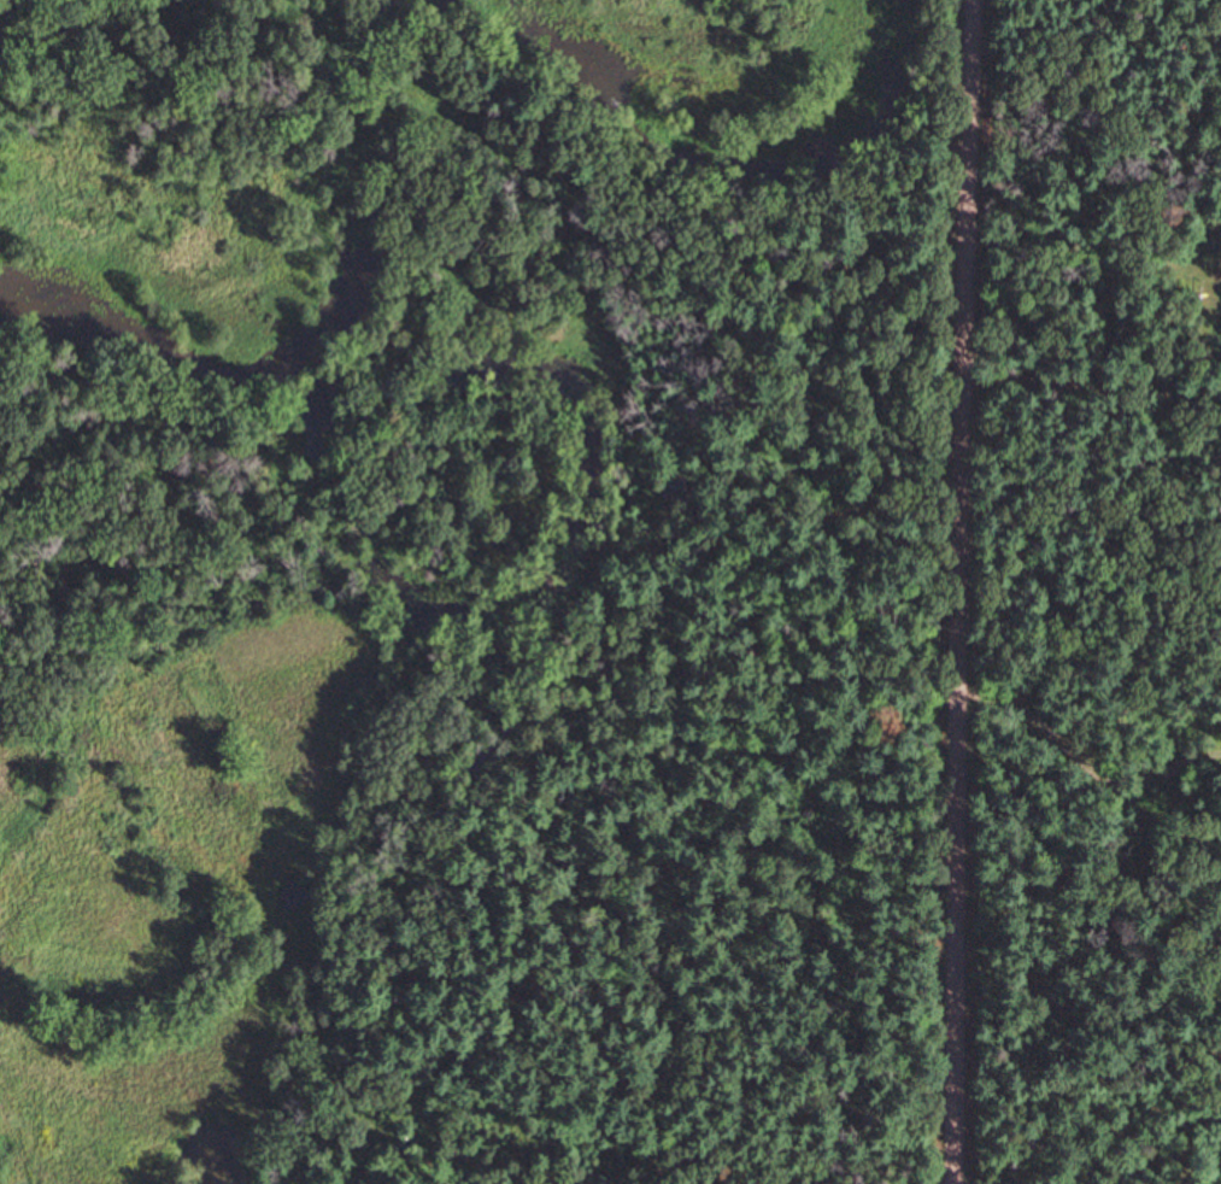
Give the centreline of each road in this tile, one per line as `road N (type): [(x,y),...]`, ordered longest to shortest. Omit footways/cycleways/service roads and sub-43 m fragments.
road 1 (residential): [(955,1183),(975,0)]

